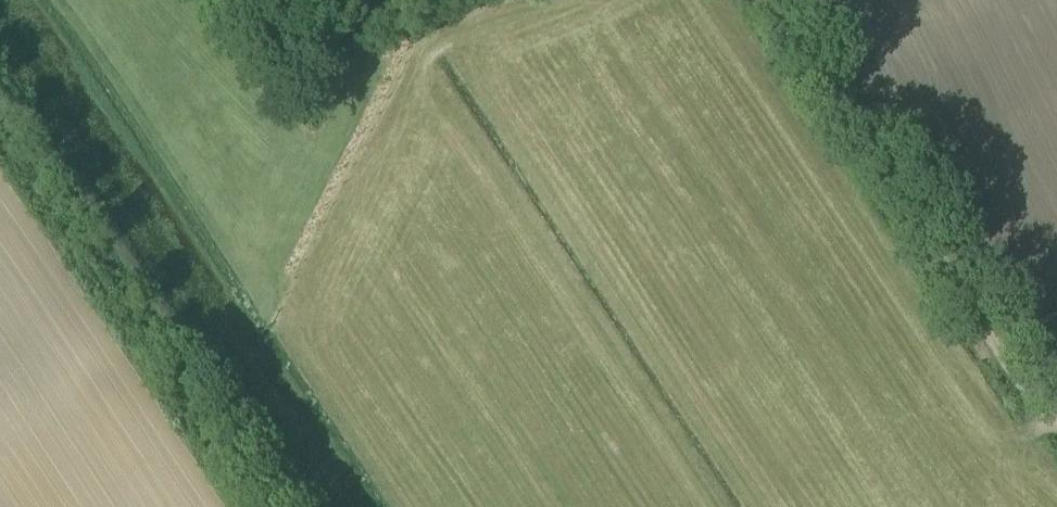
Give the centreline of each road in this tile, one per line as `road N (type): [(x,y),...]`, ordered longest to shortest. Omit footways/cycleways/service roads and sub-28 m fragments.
road 1 (track): [(1056,439),(1016,389),(765,0)]

